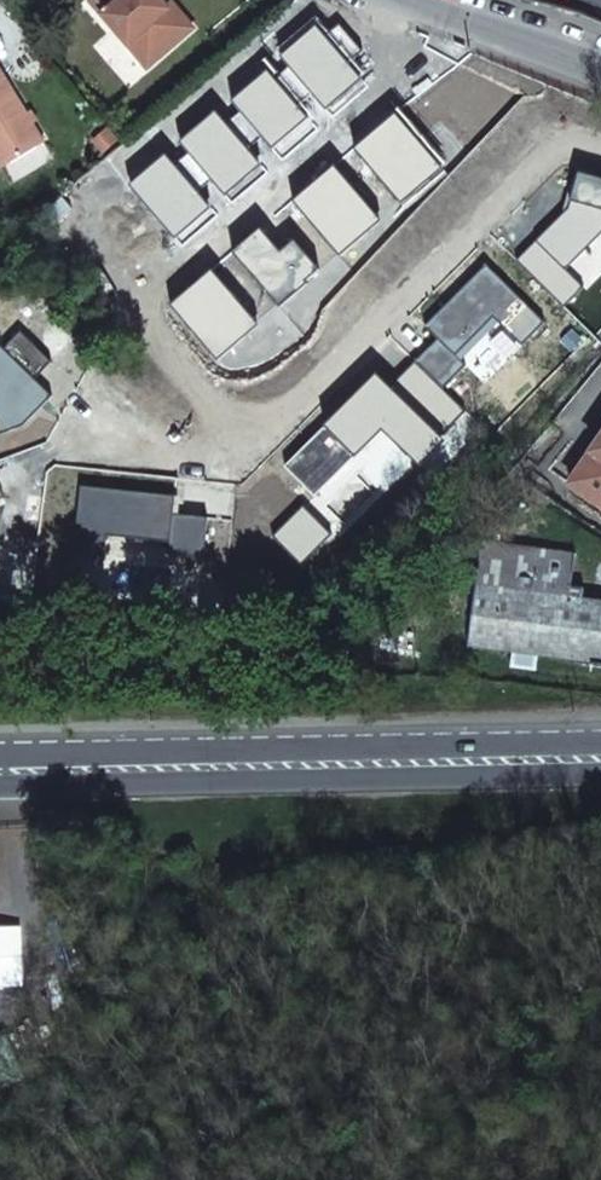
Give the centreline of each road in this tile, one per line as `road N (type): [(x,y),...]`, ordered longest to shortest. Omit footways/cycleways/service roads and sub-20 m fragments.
road 1 (secondary): [(600,758),(0,773)]
road 2 (residential): [(600,72),(417,0)]

